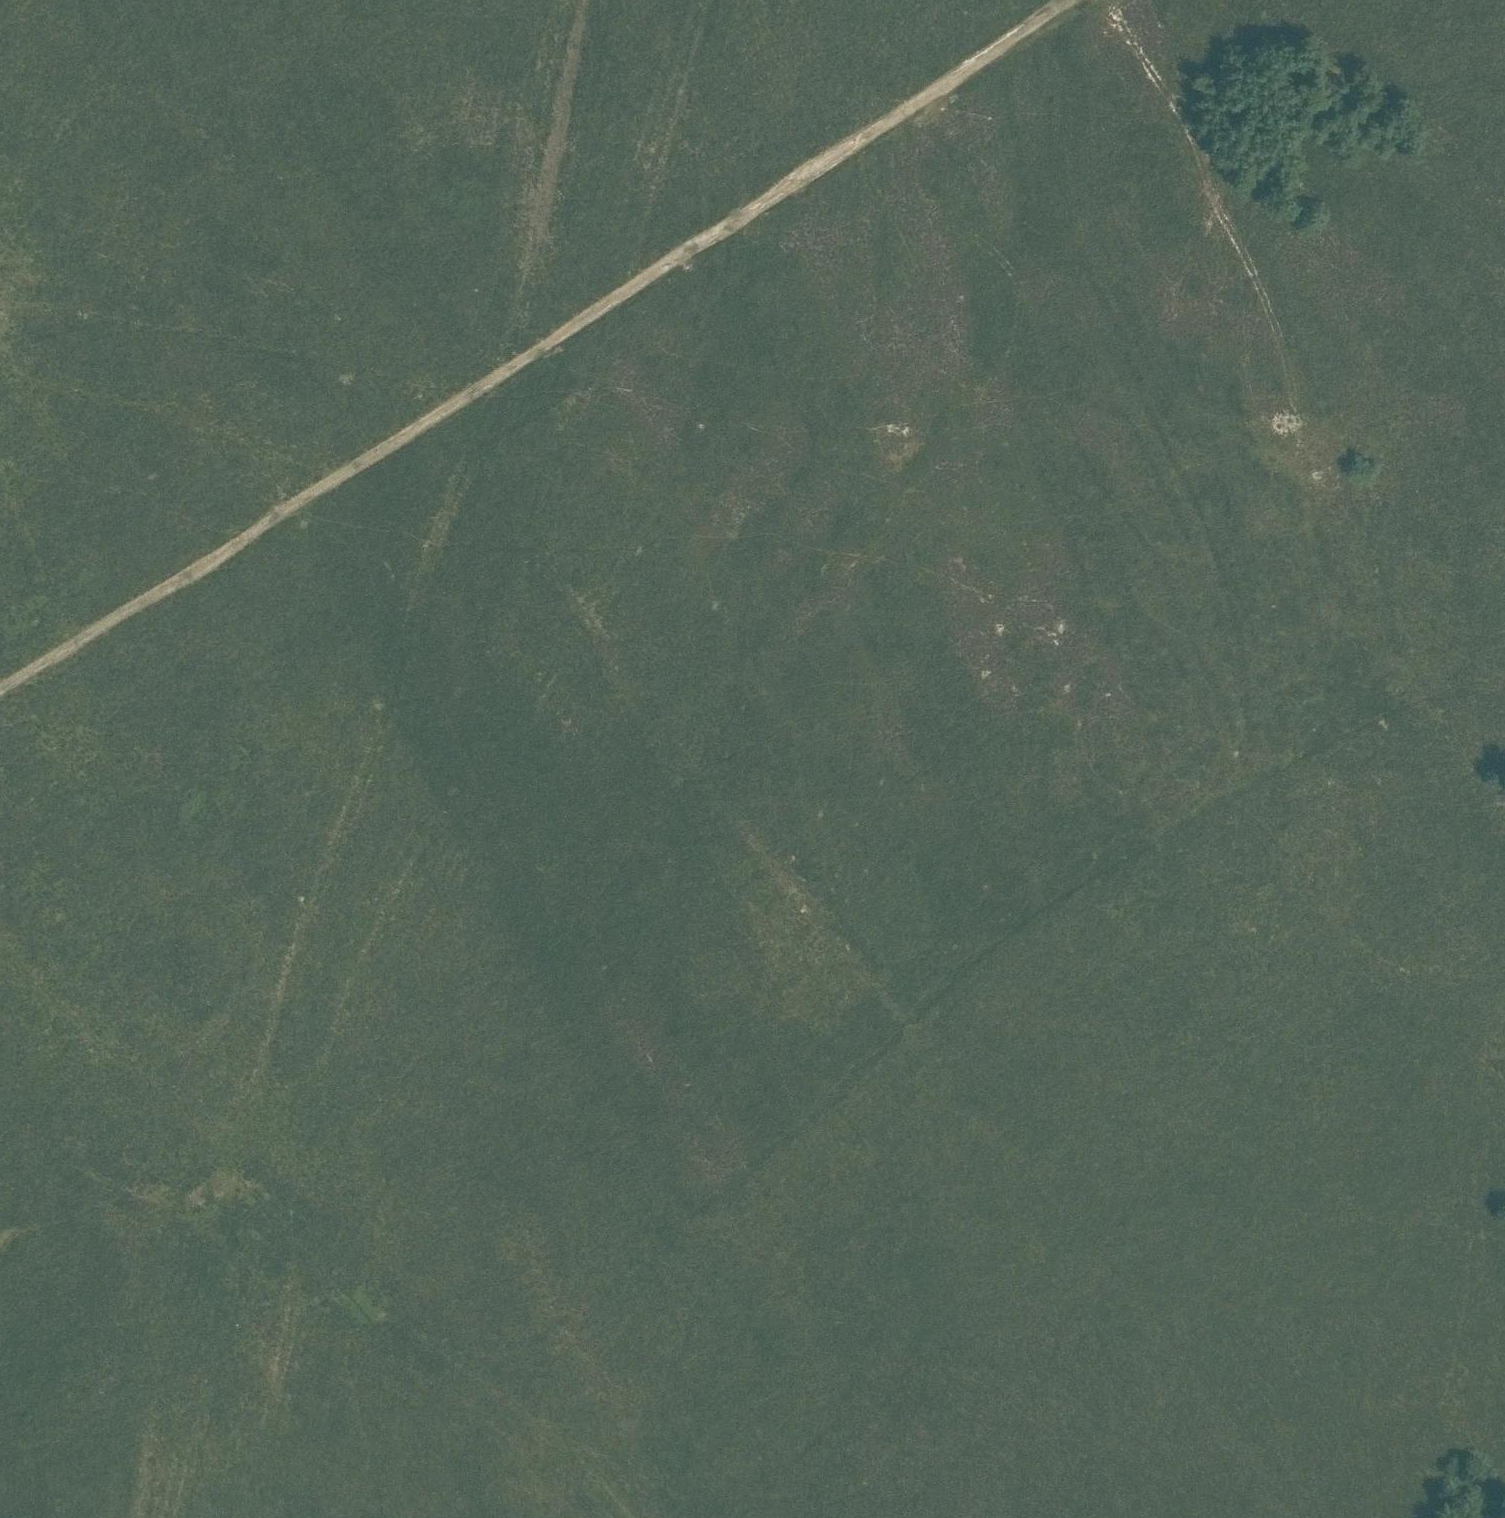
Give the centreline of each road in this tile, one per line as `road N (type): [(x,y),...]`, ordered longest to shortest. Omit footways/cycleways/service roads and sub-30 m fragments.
road 1 (track): [(1071,0),(342,476),(0,688)]

